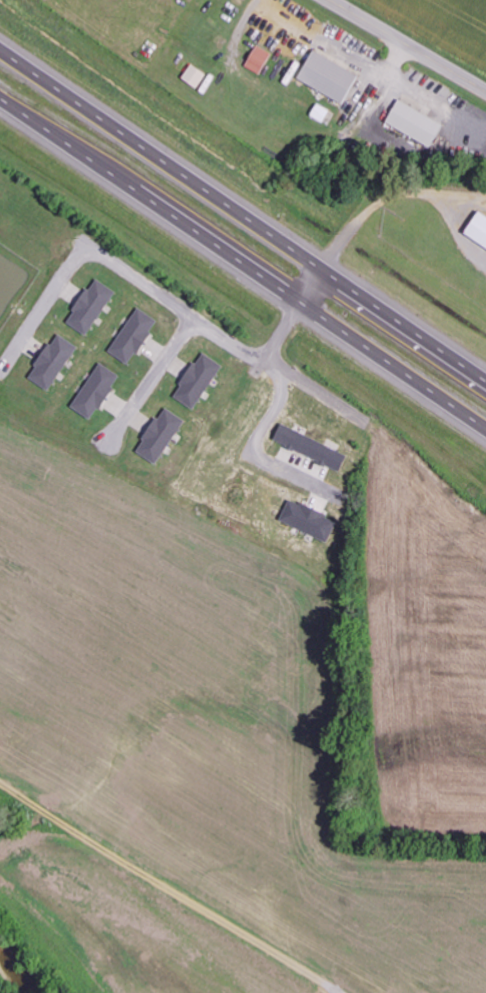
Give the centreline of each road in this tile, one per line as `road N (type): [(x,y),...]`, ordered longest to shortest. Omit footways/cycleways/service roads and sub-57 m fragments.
road 1 (trunk): [(485,381),(0,50)]
road 2 (trunk): [(0,94),(485,425)]
road 3 (residential): [(340,992),(0,784)]
road 4 (tertiary): [(485,93),(328,0)]

